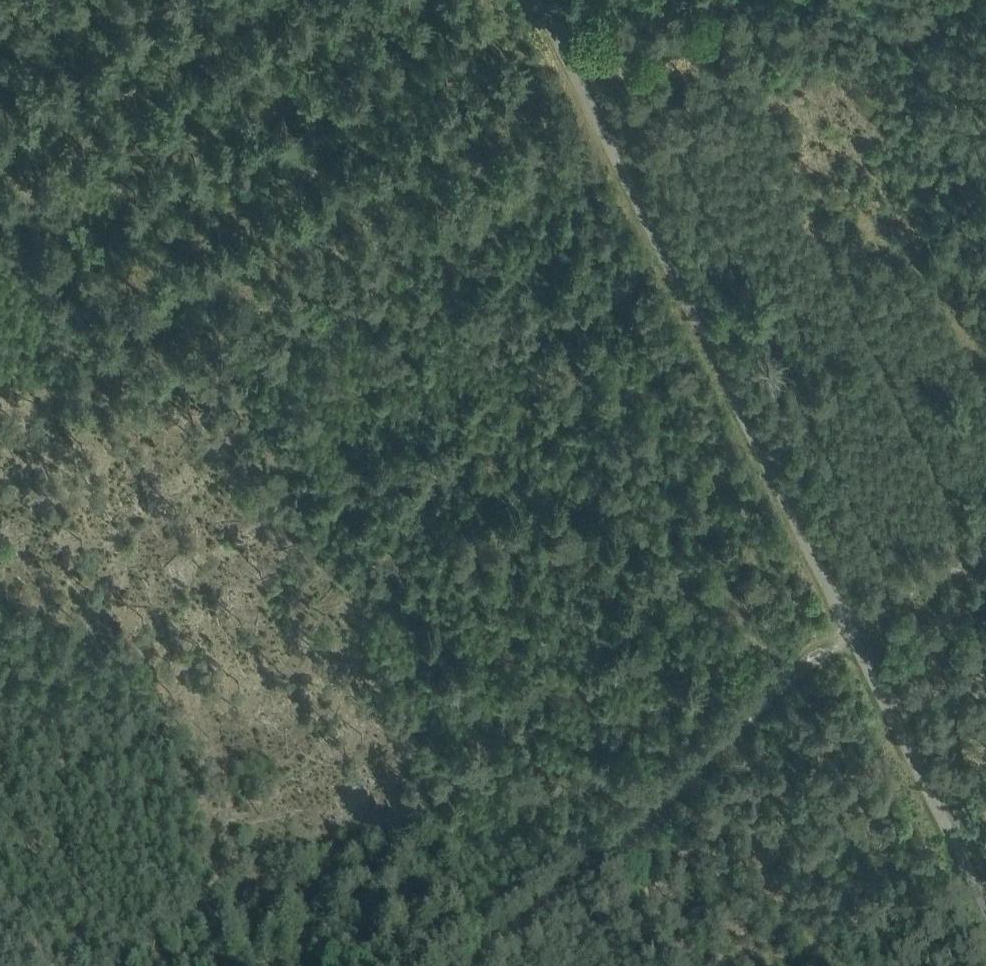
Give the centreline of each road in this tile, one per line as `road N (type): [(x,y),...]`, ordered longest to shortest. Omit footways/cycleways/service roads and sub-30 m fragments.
road 1 (track): [(475,965),(849,622)]
road 2 (track): [(110,965),(0,745)]
road 3 (track): [(849,622),(985,551)]

